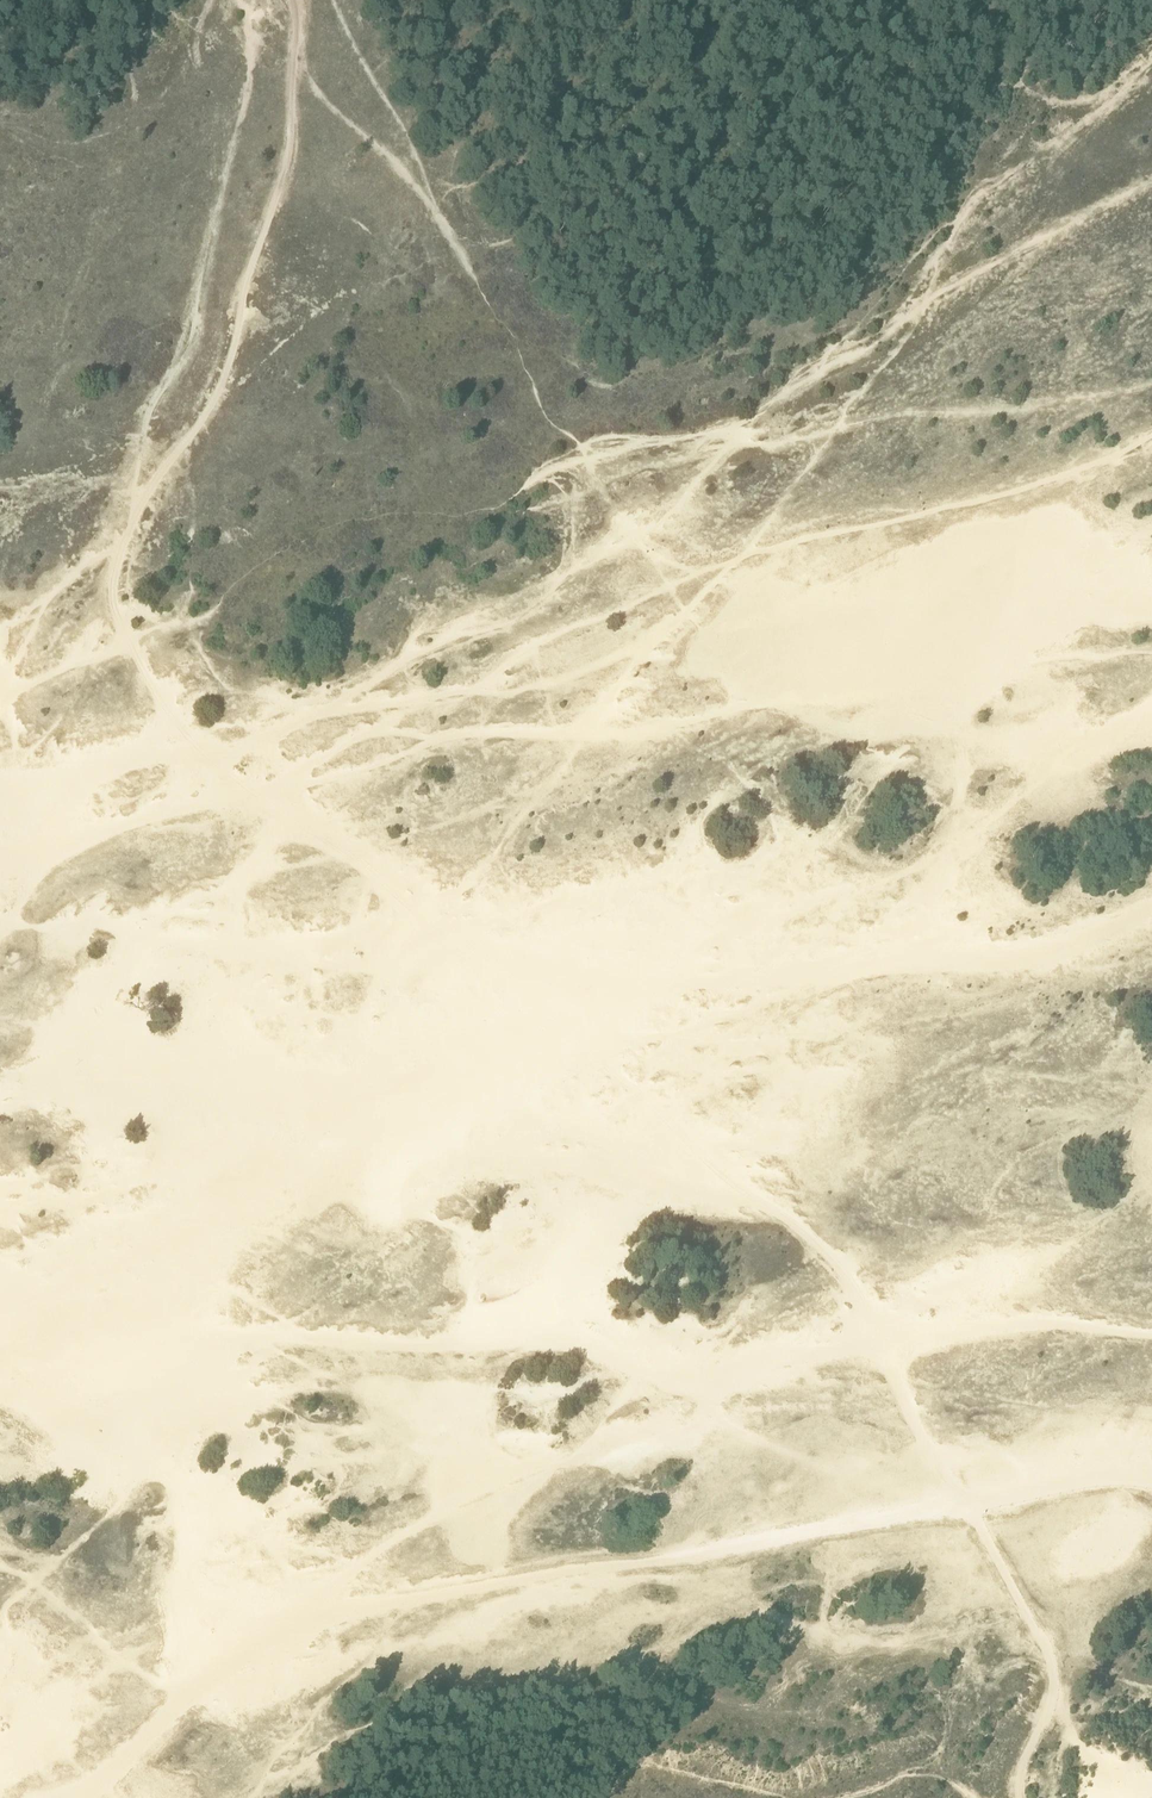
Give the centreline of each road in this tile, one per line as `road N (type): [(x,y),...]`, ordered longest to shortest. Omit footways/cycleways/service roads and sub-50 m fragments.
road 1 (track): [(1151,73),(1025,155),(967,203),(938,251),(934,286),(906,314),(800,373),(654,518),(517,617),(435,645),(350,699),(257,741),(207,753),(794,1209),(872,1311),(939,1468),(1052,1651),(1054,1707),(1021,1765),(1018,1797)]
road 2 (track): [(1151,1490),(1108,1484),(972,1515),(808,1535),(673,1563),(553,1560),(390,1597),(268,1640),(176,1706),(70,1797)]
road 3 (track): [(293,0),(292,179),(242,287),(216,402),(138,516),(115,576),(170,718),(207,753)]

